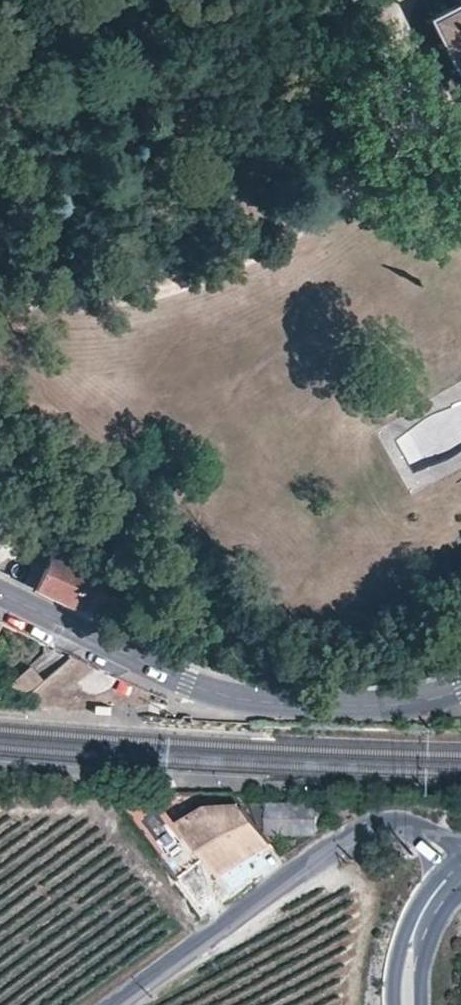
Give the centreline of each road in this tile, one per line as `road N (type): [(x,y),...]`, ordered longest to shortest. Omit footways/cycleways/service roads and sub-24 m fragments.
road 1 (tertiary): [(0,593),(189,685),(242,698),(365,706),(460,689)]
road 2 (unclassified): [(459,868),(414,828),(360,832),(112,1004)]
road 3 (tertiary): [(408,1004),(417,927),(459,868)]

